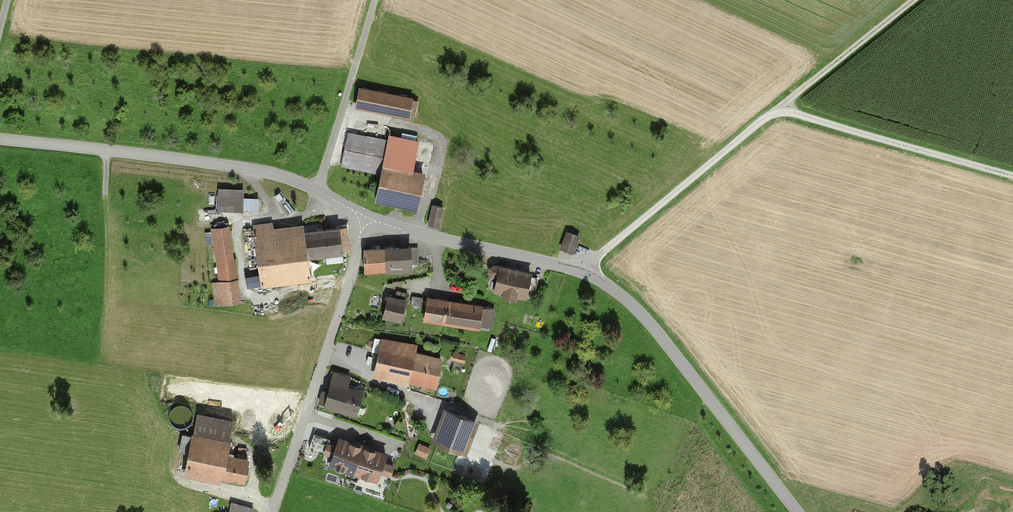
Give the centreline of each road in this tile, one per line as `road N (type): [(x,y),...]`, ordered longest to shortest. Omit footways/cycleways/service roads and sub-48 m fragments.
road 1 (unclassified): [(364,221),(584,272),(606,285),(642,315),(798,511)]
road 2 (track): [(584,272),(912,0)]
road 3 (unclassified): [(0,139),(285,177),(364,221)]
road 4 (unclassified): [(364,221),(273,511)]
road 5 (track): [(777,108),(1012,173)]
road 6 (track): [(317,191),(375,0)]

